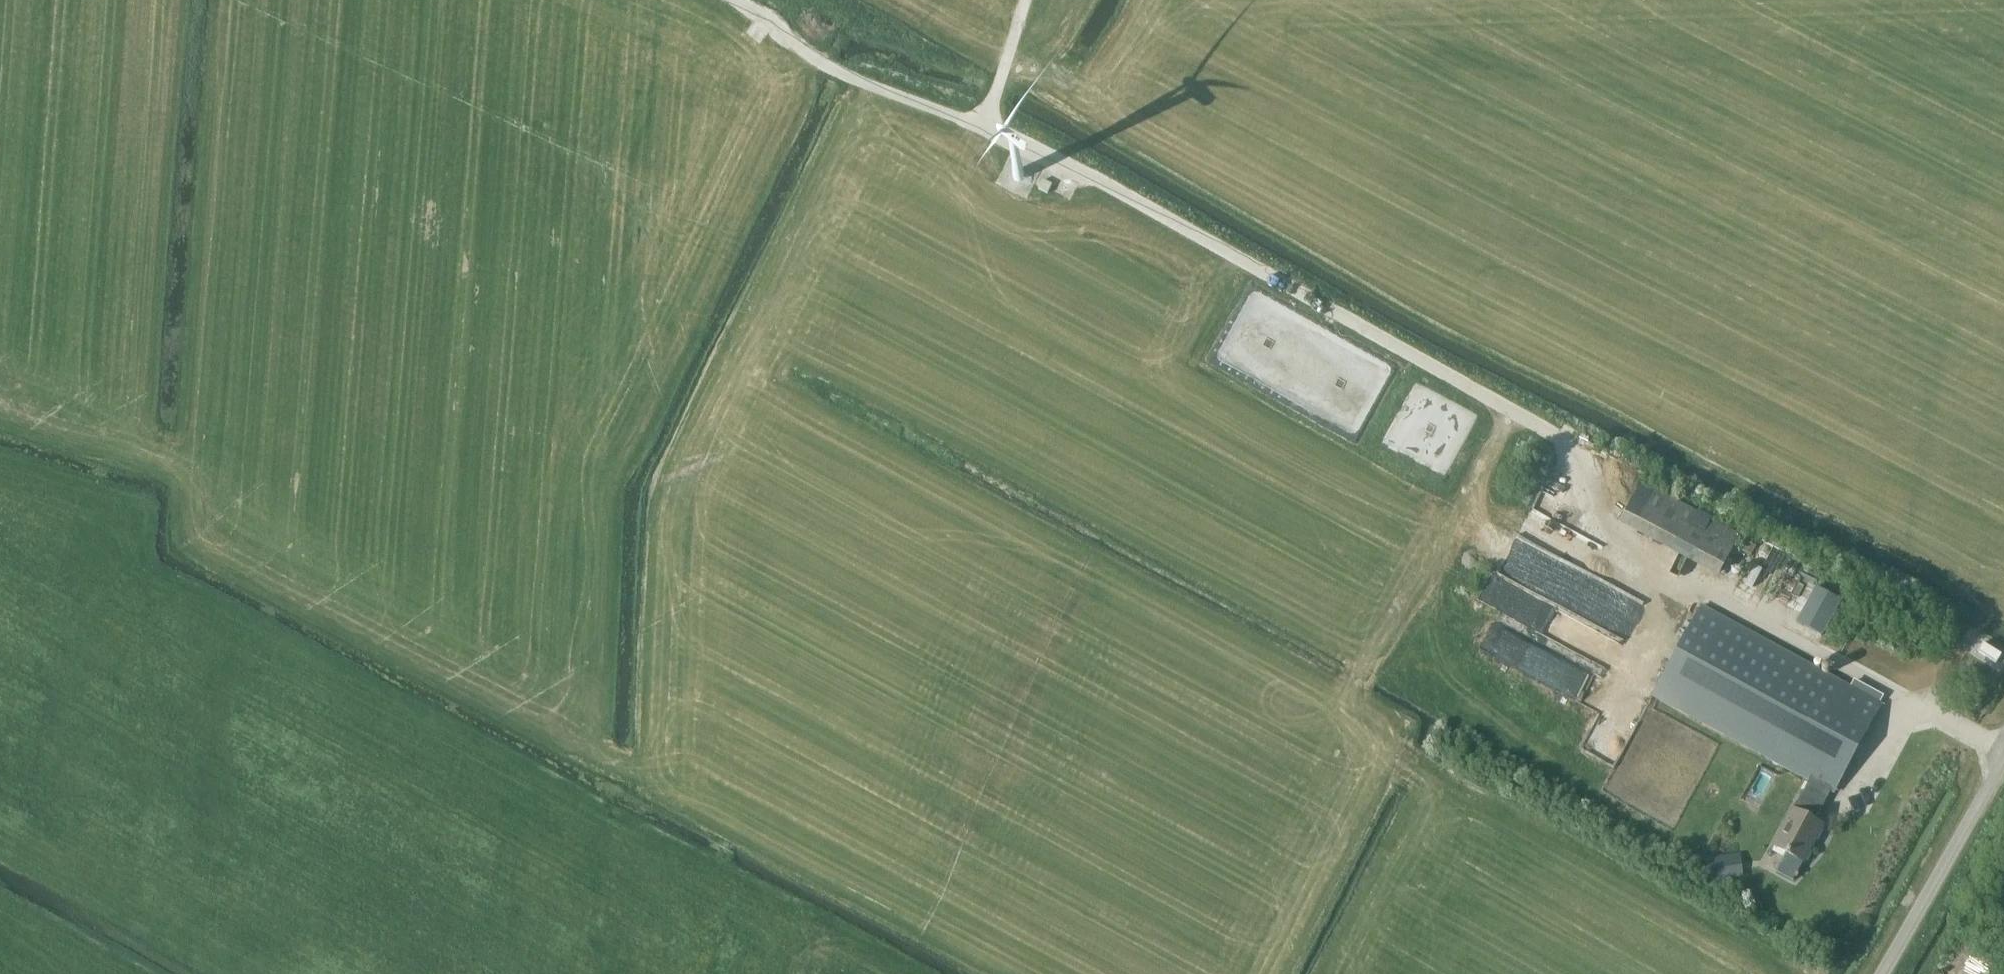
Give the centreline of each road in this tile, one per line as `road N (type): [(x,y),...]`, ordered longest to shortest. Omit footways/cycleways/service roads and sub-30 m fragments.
road 1 (unclassified): [(1884,973),(2003,765)]

